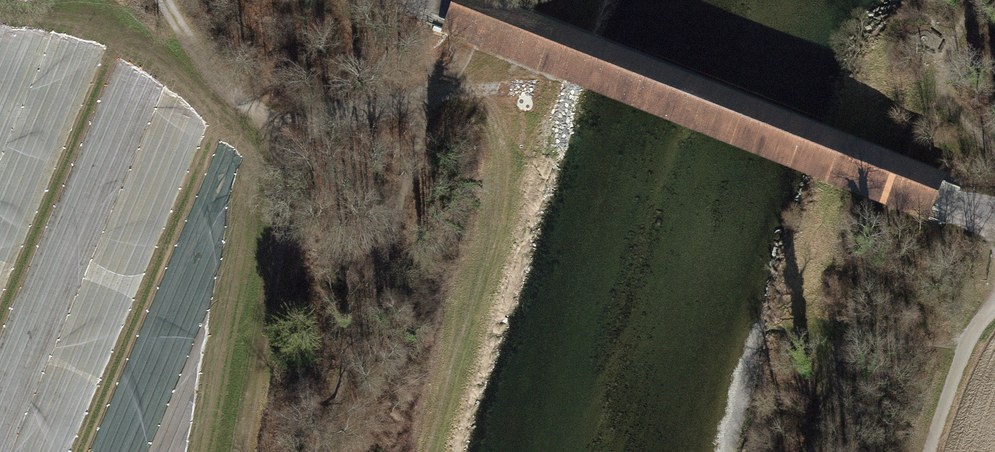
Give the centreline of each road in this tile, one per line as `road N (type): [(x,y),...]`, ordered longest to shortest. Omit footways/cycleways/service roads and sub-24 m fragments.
road 1 (tertiary): [(420,0),(994,214)]
road 2 (track): [(165,0),(215,76),(280,127),(432,94)]

